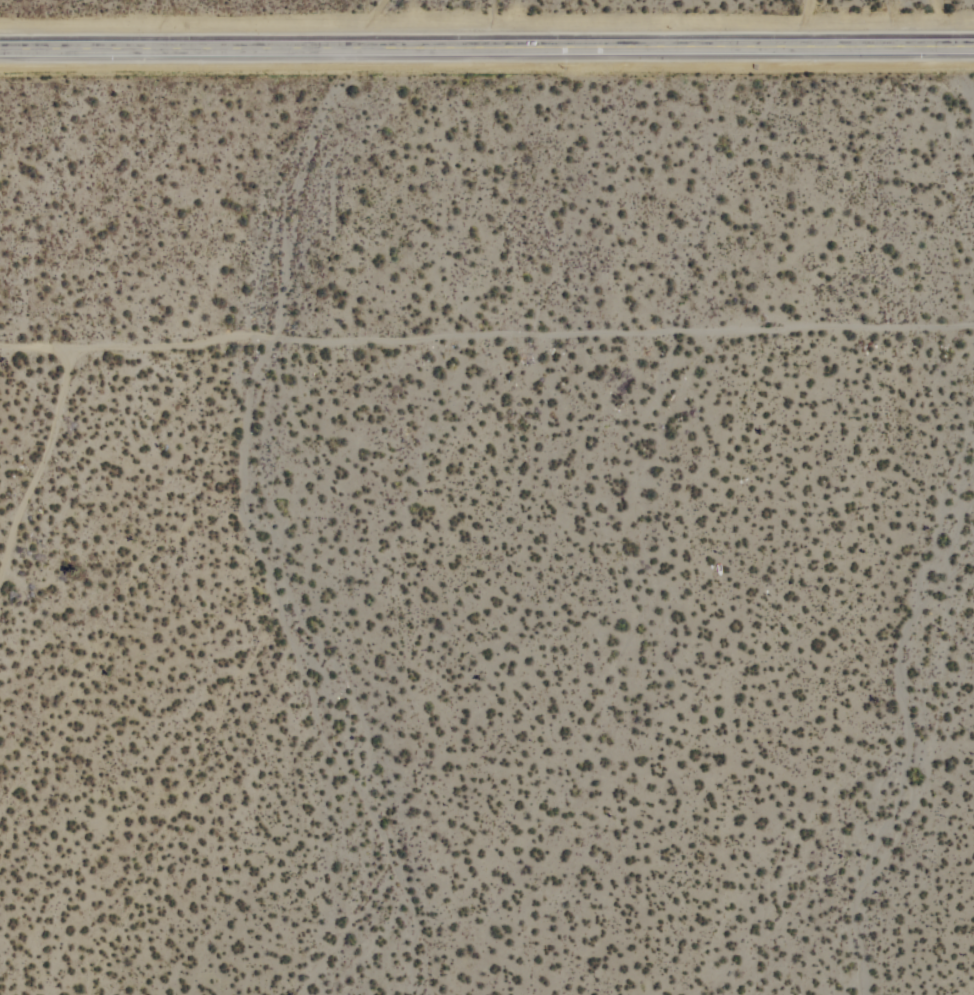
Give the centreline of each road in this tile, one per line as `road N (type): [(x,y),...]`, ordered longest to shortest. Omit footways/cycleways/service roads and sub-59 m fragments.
road 1 (trunk): [(973,45),(0,48)]

